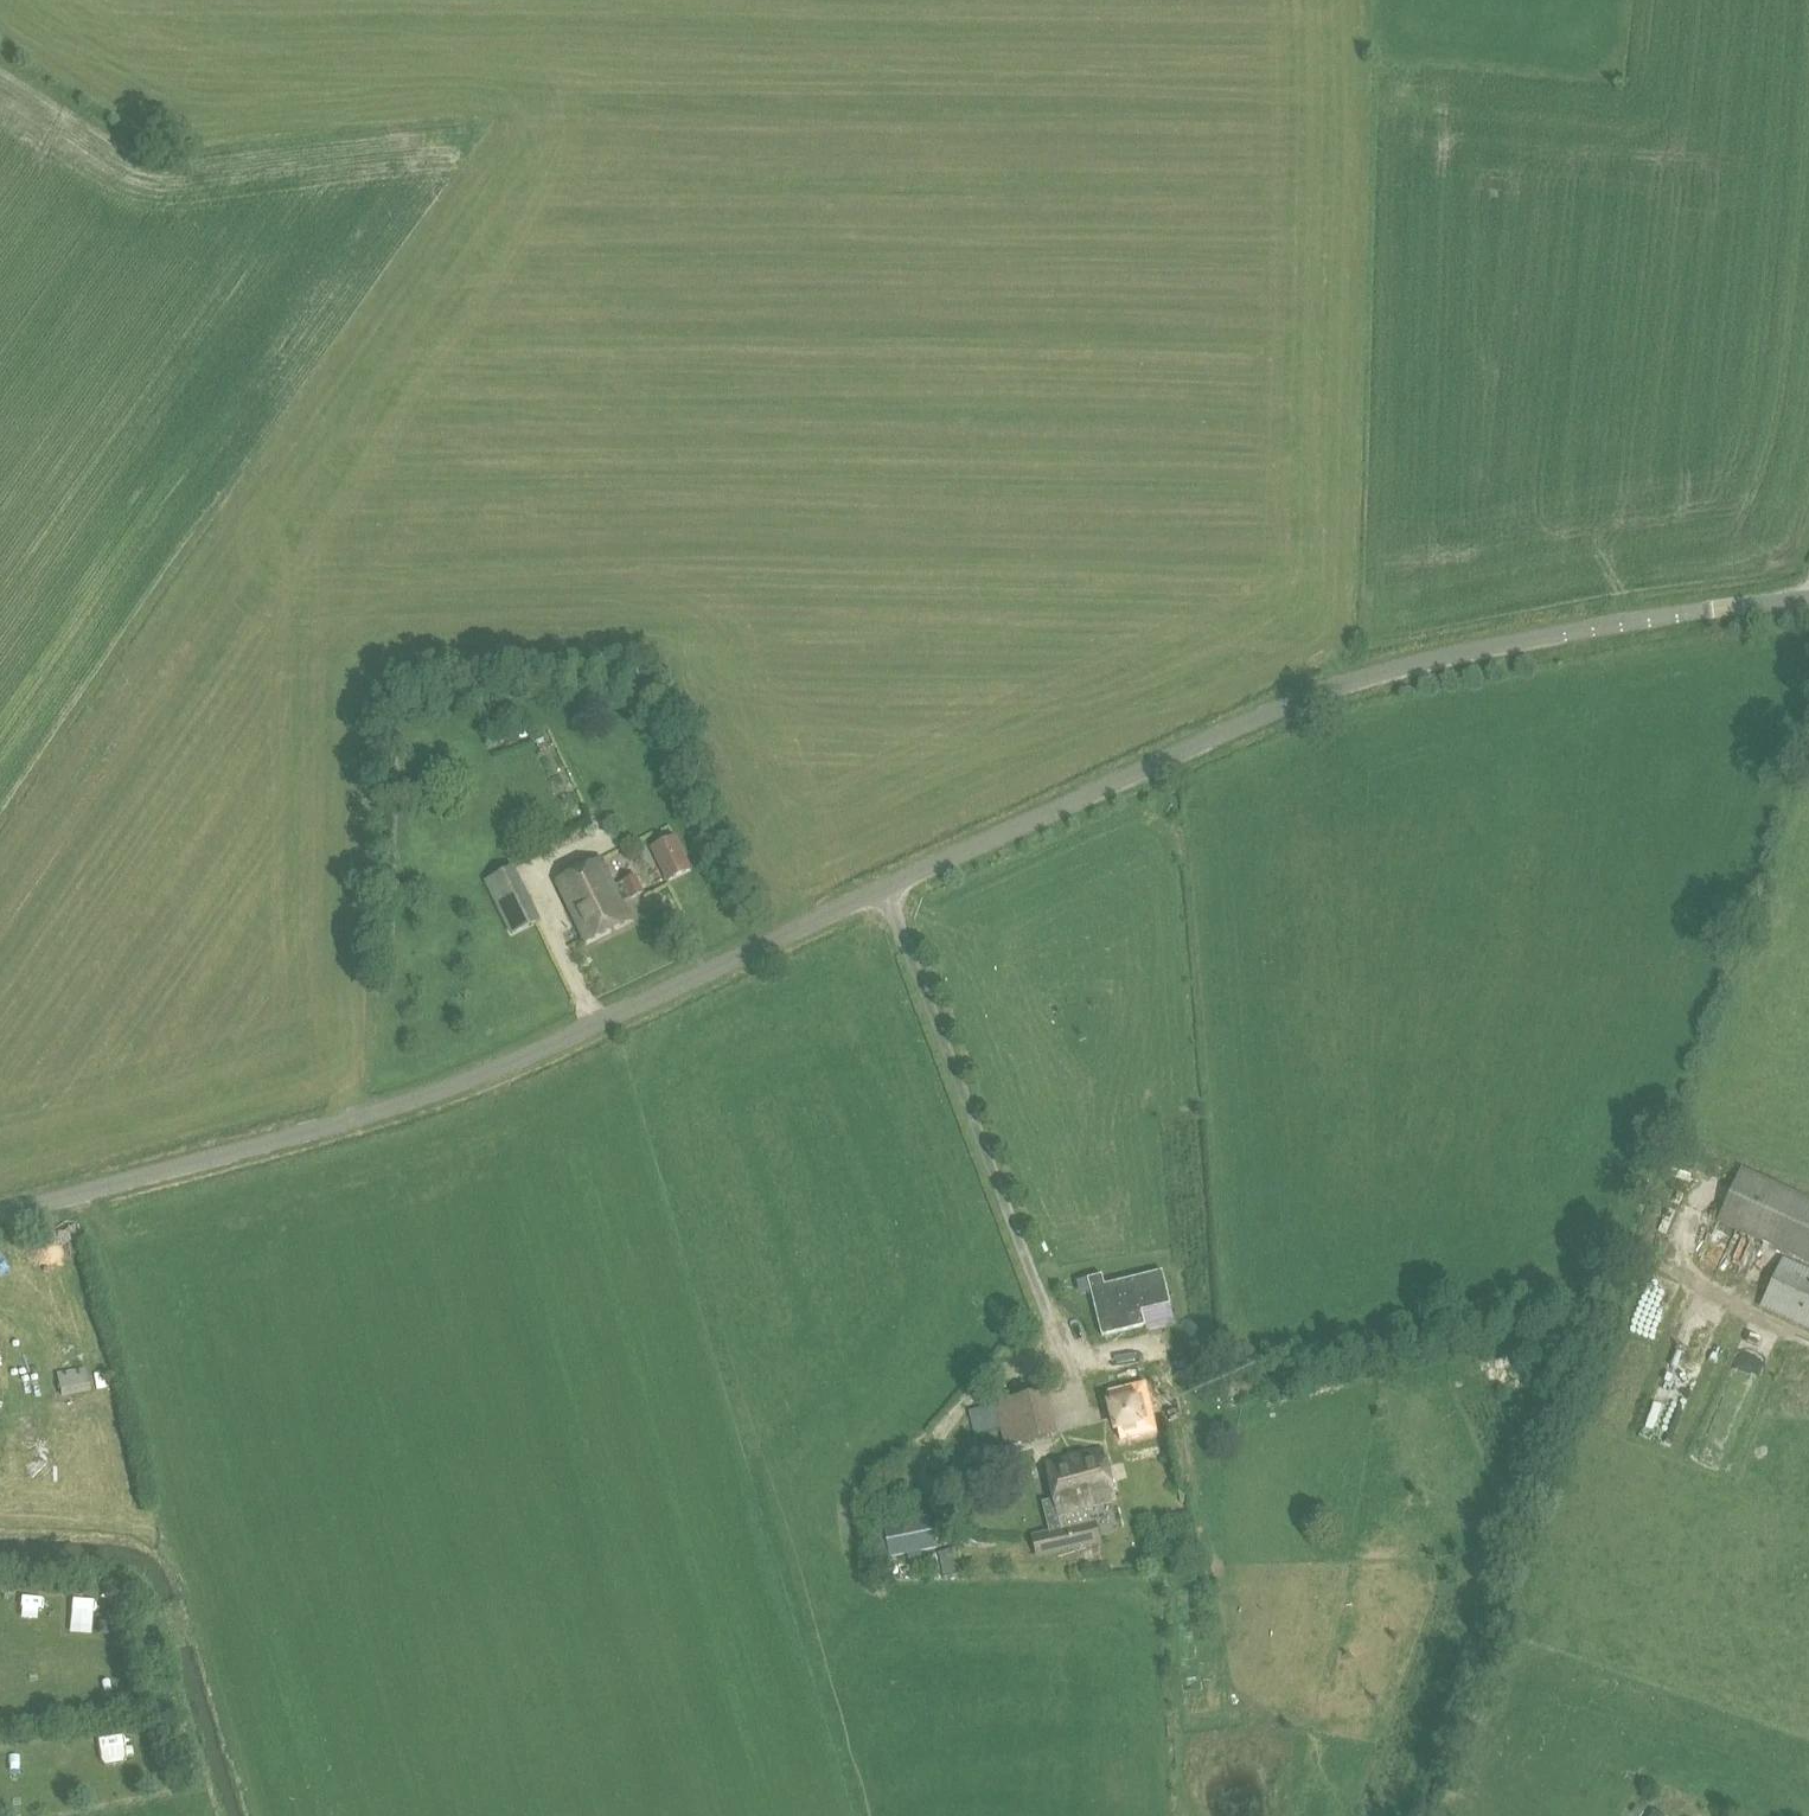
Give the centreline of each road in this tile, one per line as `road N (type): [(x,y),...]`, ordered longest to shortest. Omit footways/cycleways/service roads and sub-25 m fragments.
road 1 (unclassified): [(0,1215),(389,1108),(515,1062),(1328,690),(1504,645),(1703,611)]

